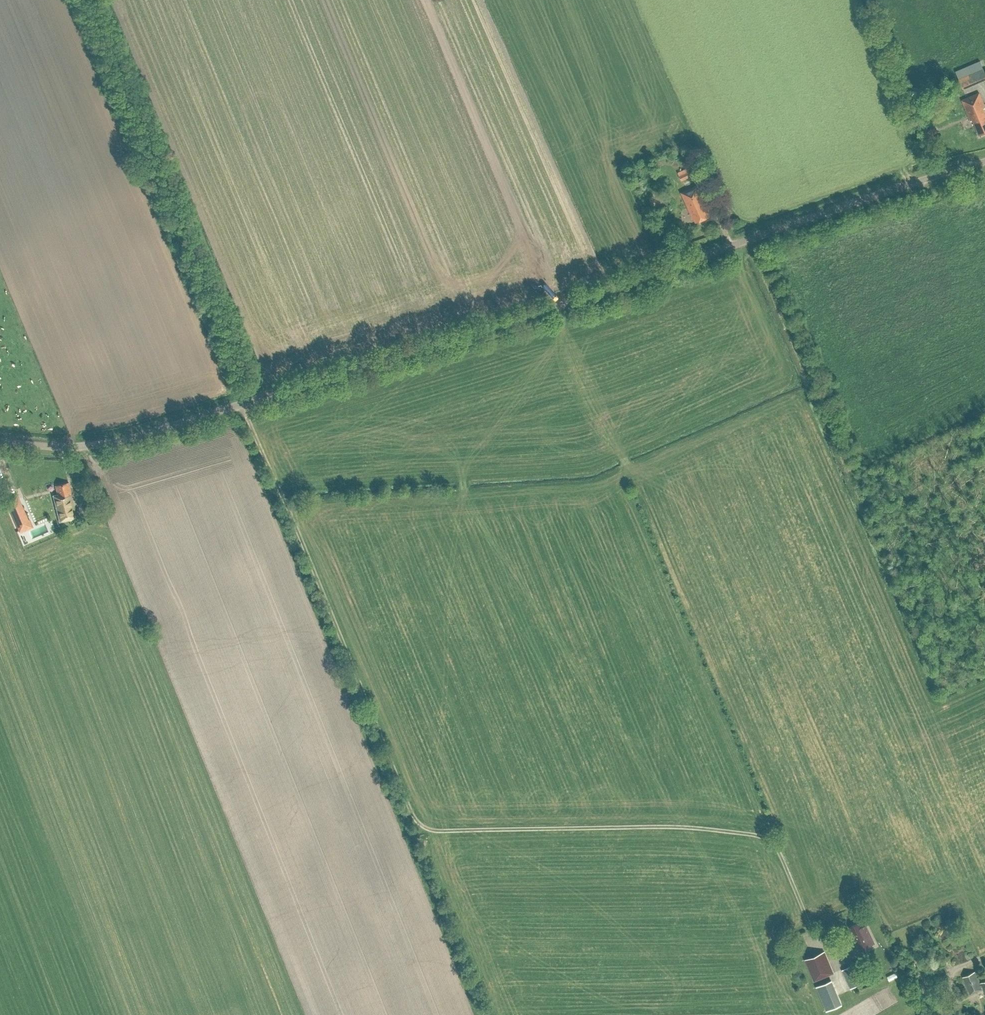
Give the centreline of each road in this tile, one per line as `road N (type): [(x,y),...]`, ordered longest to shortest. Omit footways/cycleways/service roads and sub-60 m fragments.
road 1 (unclassified): [(984,161),(127,438),(69,447),(0,440)]

